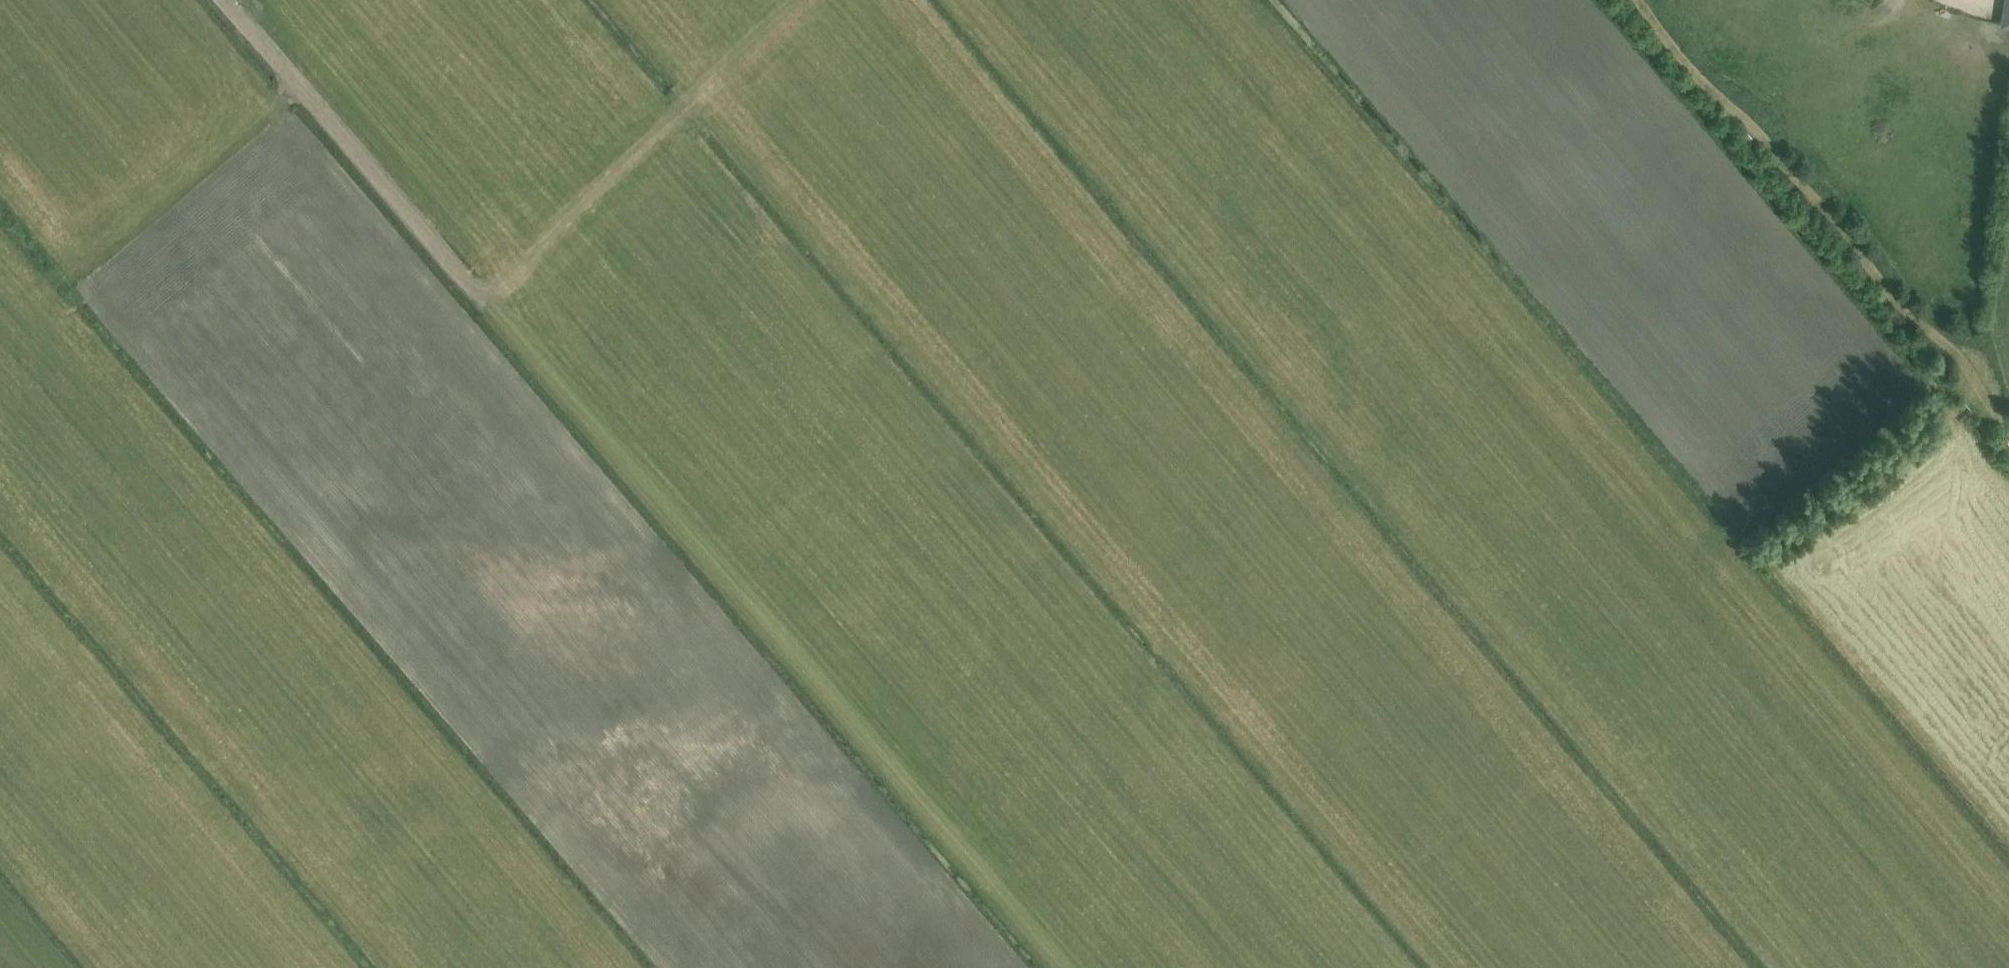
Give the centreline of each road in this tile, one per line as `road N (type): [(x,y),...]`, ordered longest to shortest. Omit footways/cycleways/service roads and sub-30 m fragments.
road 1 (track): [(2008,412),(1643,0)]

